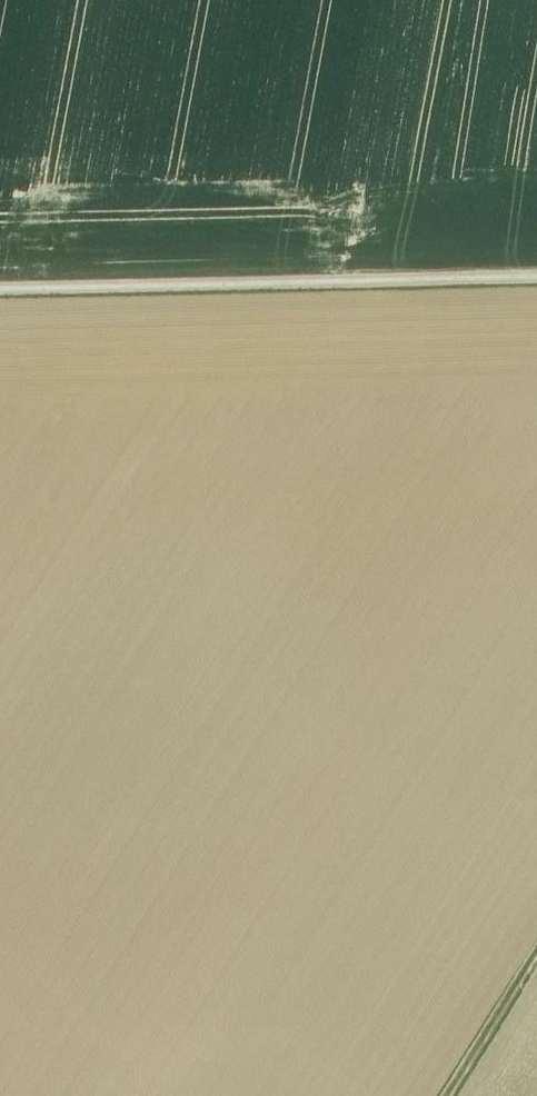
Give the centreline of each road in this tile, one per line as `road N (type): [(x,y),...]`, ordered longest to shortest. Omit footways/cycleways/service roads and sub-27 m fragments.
road 1 (track): [(536,278),(0,291)]
road 2 (track): [(447,1095),(536,952)]

